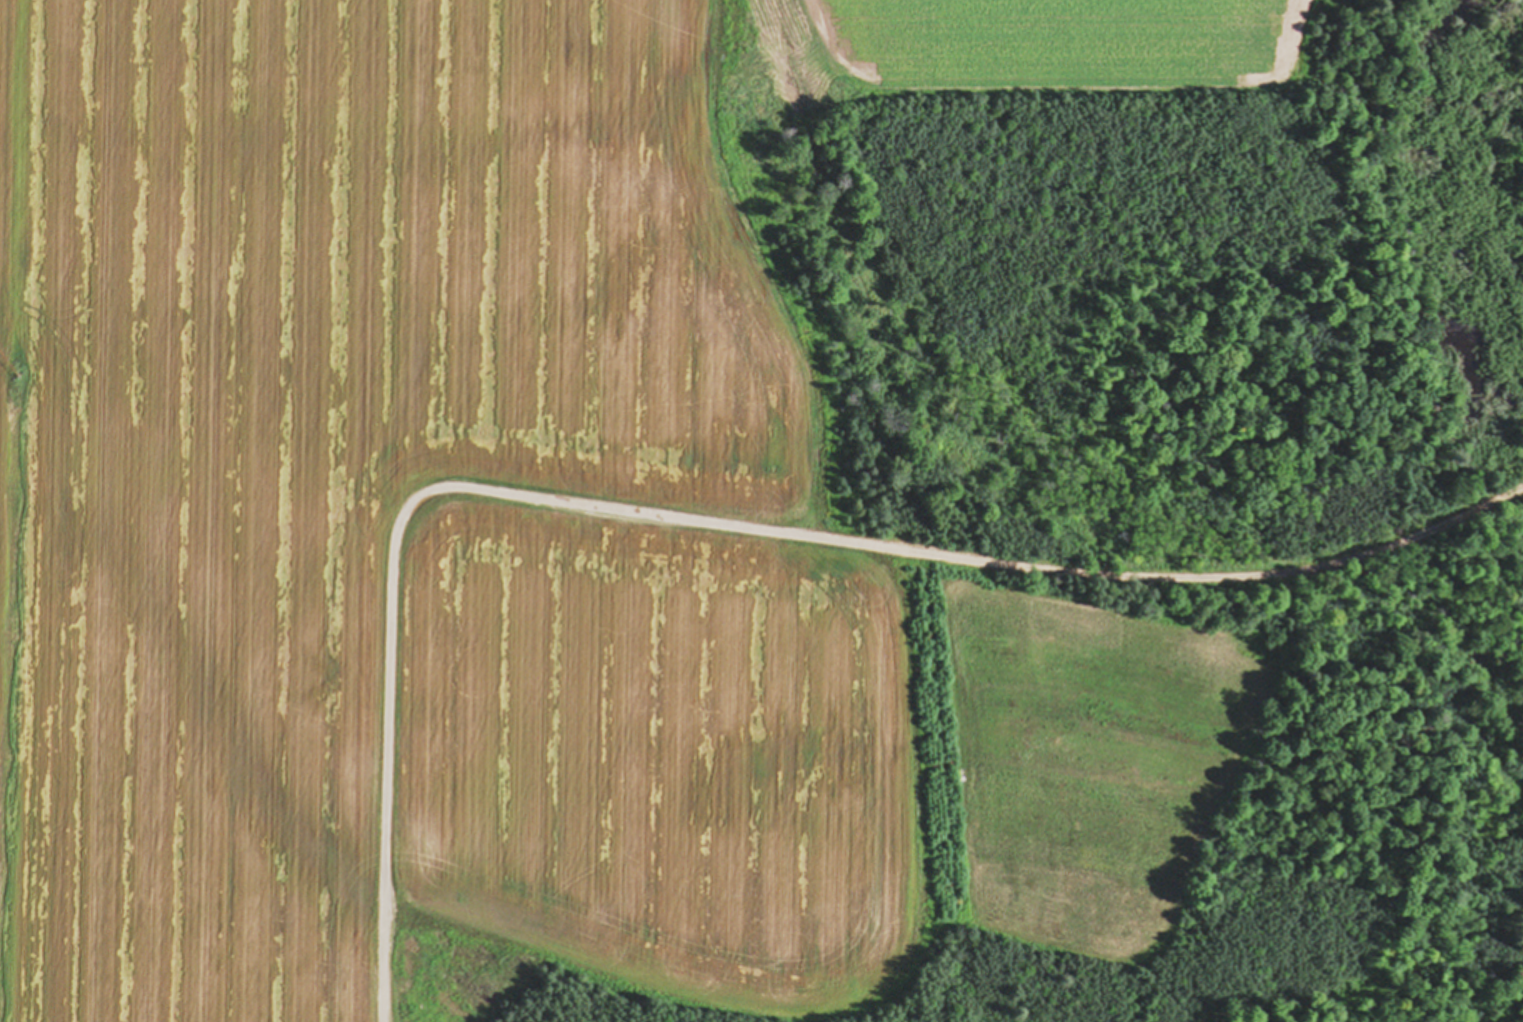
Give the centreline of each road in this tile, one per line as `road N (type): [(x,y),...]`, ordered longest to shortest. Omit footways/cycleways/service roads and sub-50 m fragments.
road 1 (track): [(385,1021),(395,545),(408,510),(435,488),(997,564),(1219,575),(1301,571),(1378,552),(1522,485)]

